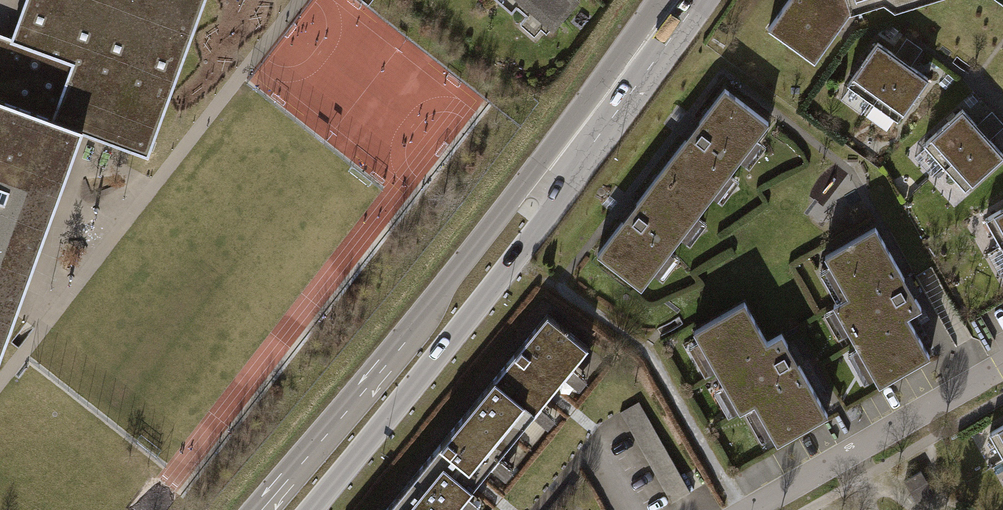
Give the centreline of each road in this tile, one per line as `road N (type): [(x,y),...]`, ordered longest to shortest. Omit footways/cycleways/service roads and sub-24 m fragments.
road 1 (secondary): [(555,170),(509,203),(253,509)]
road 2 (secondary): [(310,509),(542,225),(555,170)]
road 3 (residential): [(745,509),(1002,360)]
road 4 (secondary): [(555,170),(677,0)]

